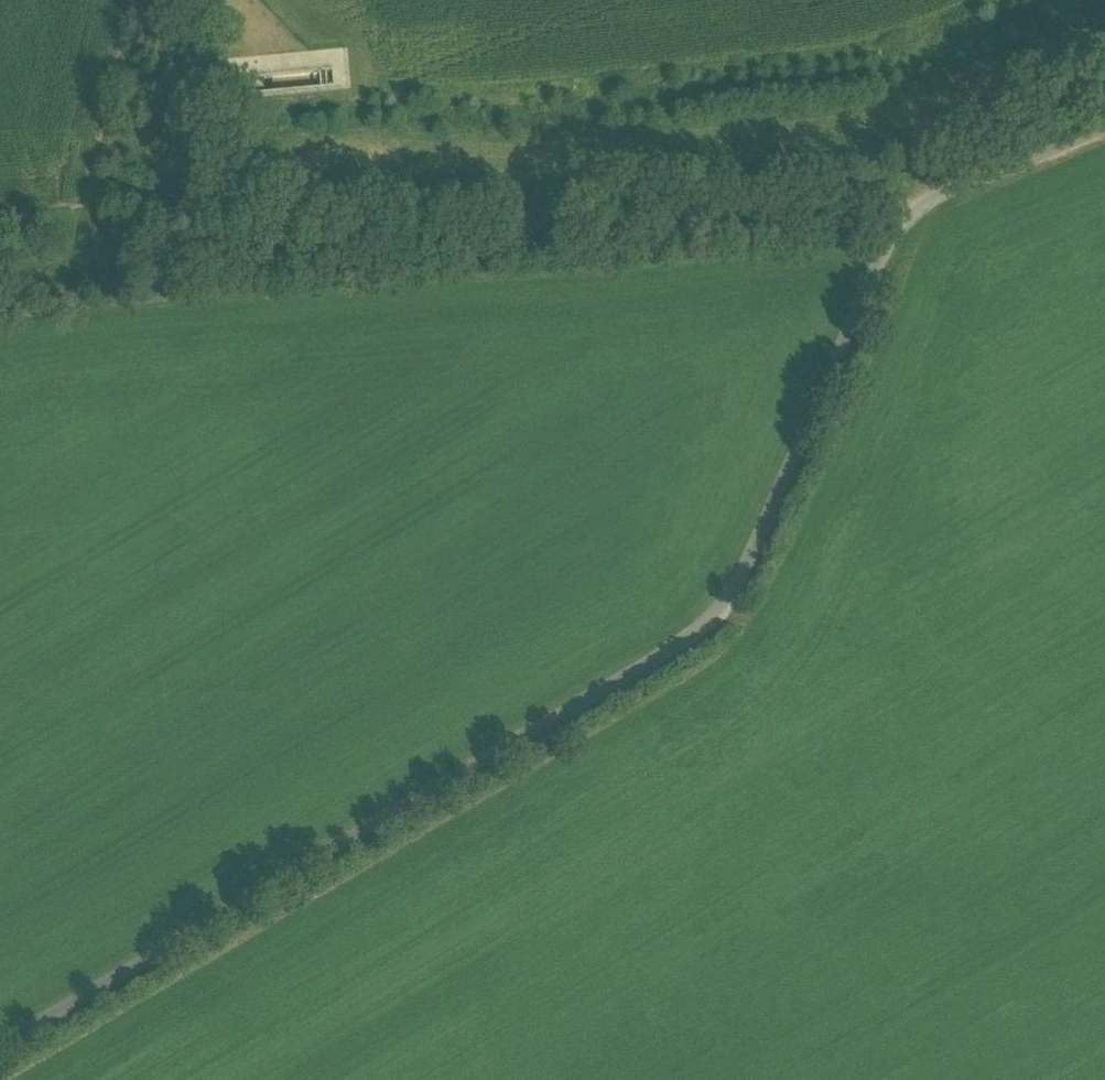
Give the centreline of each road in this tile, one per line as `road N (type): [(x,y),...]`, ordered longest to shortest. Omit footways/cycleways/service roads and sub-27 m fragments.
road 1 (unclassified): [(0,1049),(694,635),(734,574),(852,280),(888,227),(931,192),(1104,119)]

